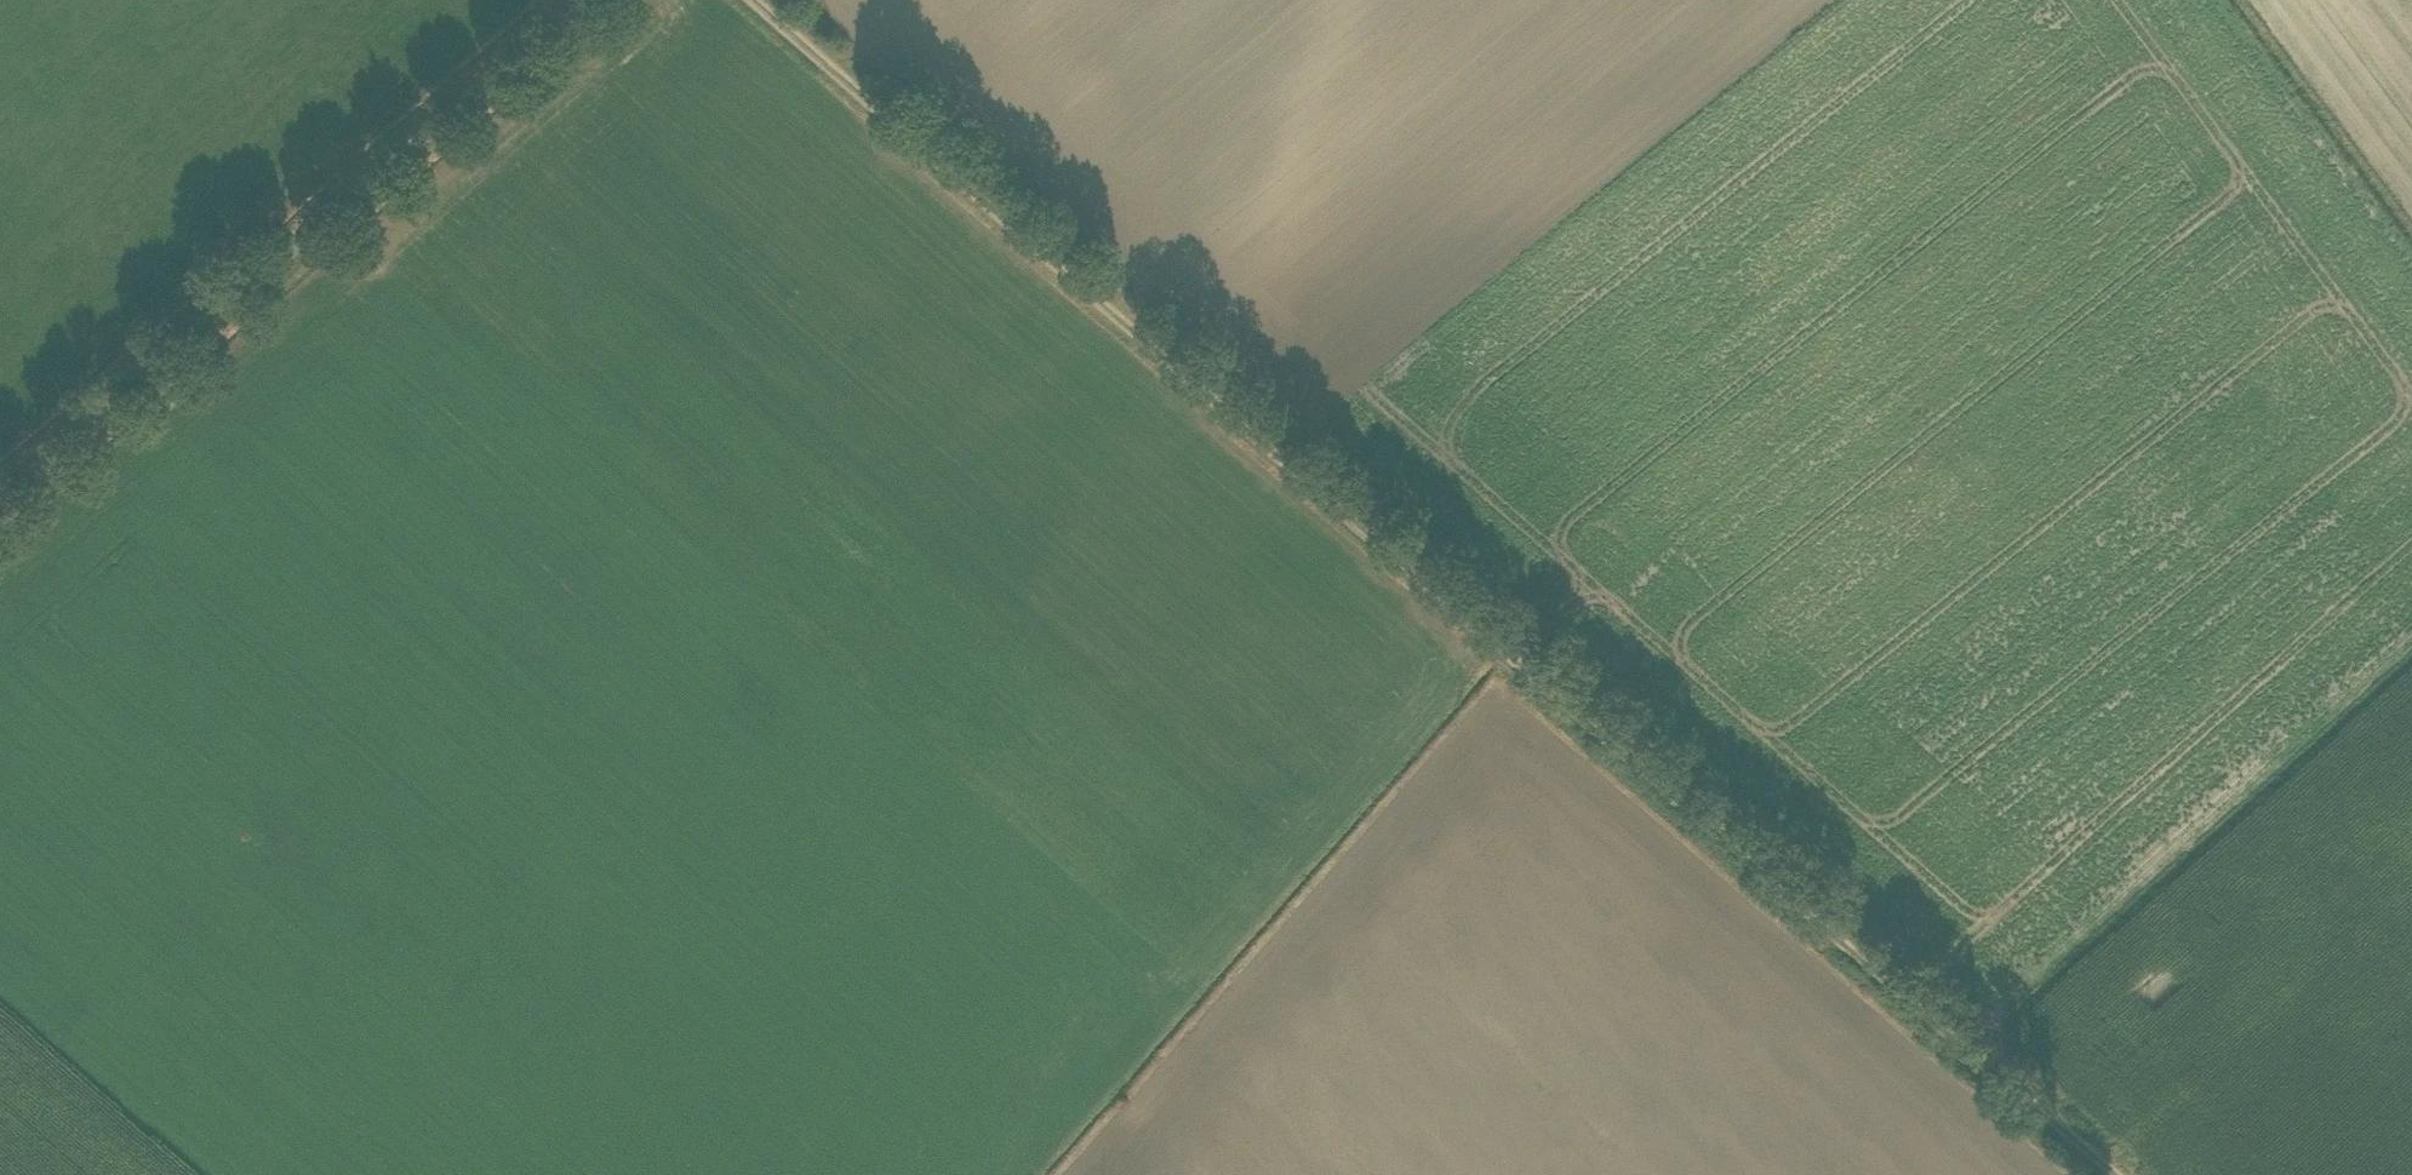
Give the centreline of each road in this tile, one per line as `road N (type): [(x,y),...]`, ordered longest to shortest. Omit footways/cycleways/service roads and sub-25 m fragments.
road 1 (track): [(758,0),(891,122),(1058,253),(2108,1174)]
road 2 (unclassified): [(0,515),(586,0)]

